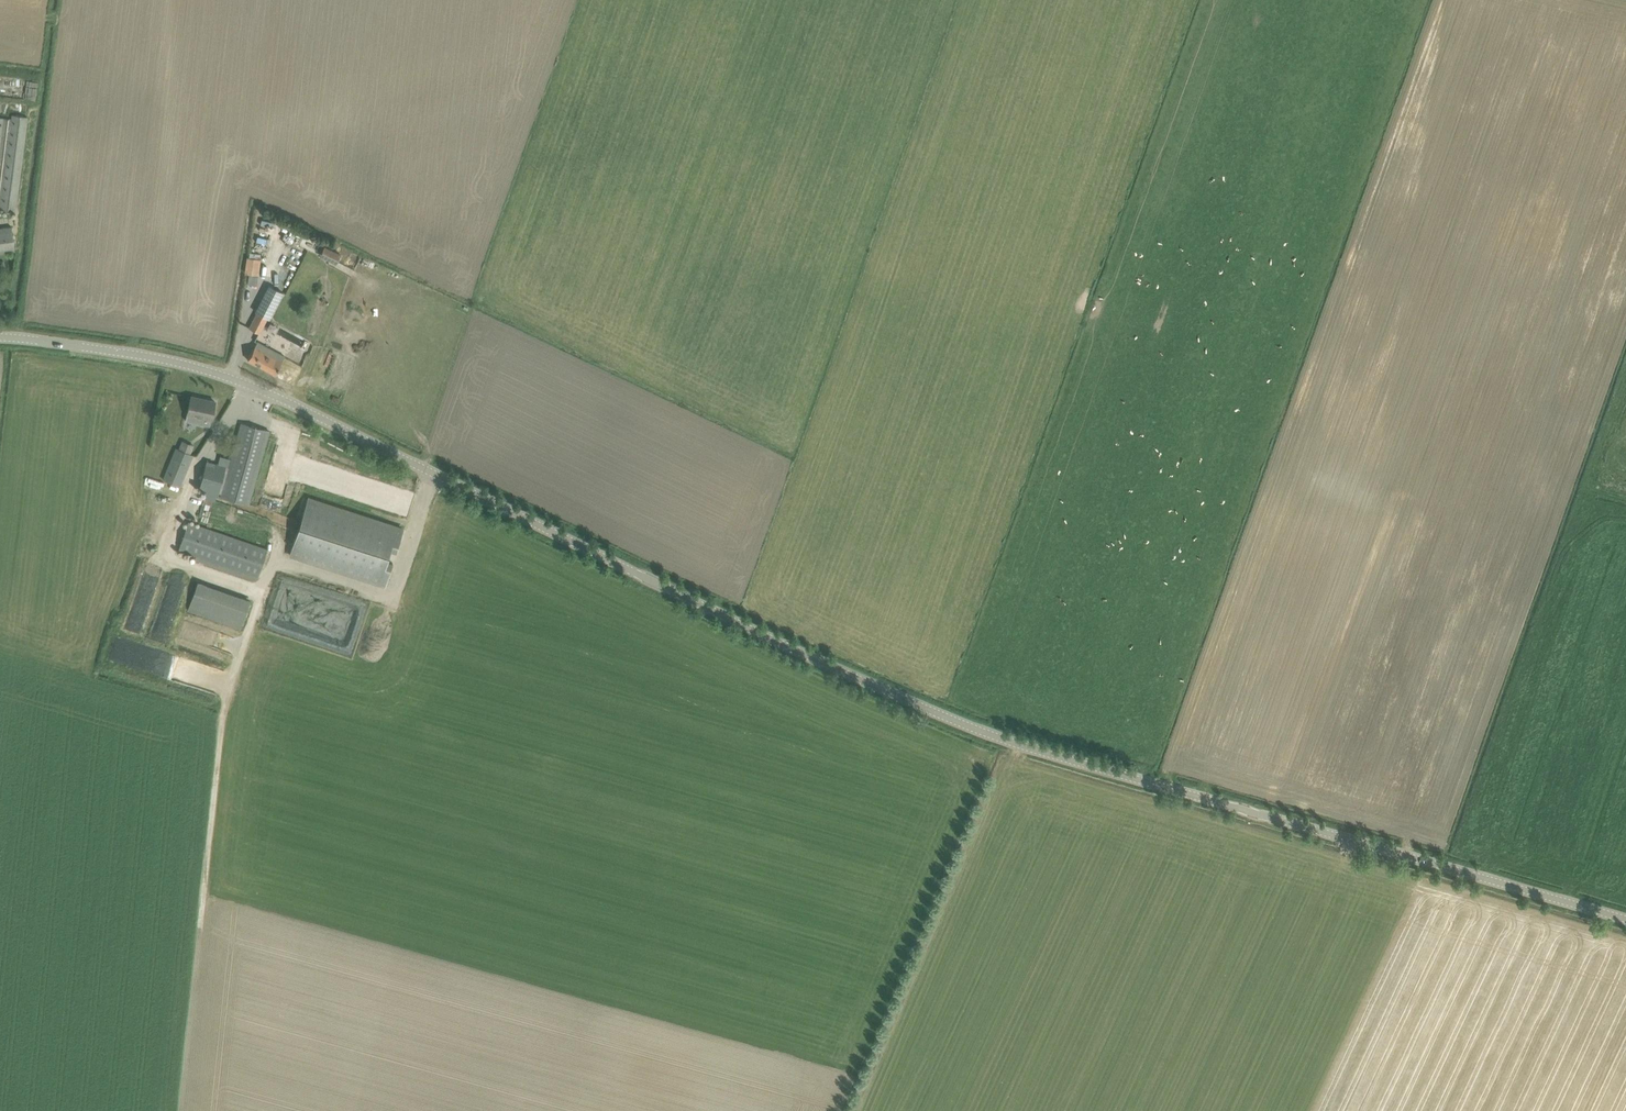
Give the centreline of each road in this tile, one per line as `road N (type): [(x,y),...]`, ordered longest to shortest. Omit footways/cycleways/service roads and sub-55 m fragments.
road 1 (unclassified): [(1625,923),(1260,822),(900,706),(240,389),(82,350),(0,342)]

